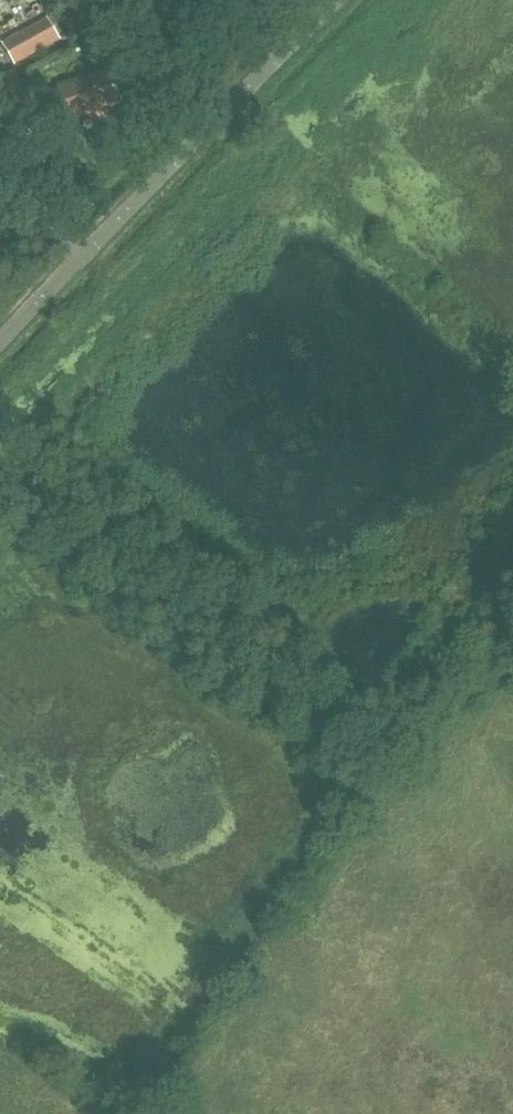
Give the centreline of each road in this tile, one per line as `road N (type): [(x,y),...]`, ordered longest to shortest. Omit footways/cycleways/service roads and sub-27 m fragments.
road 1 (unclassified): [(0,342),(337,0)]

